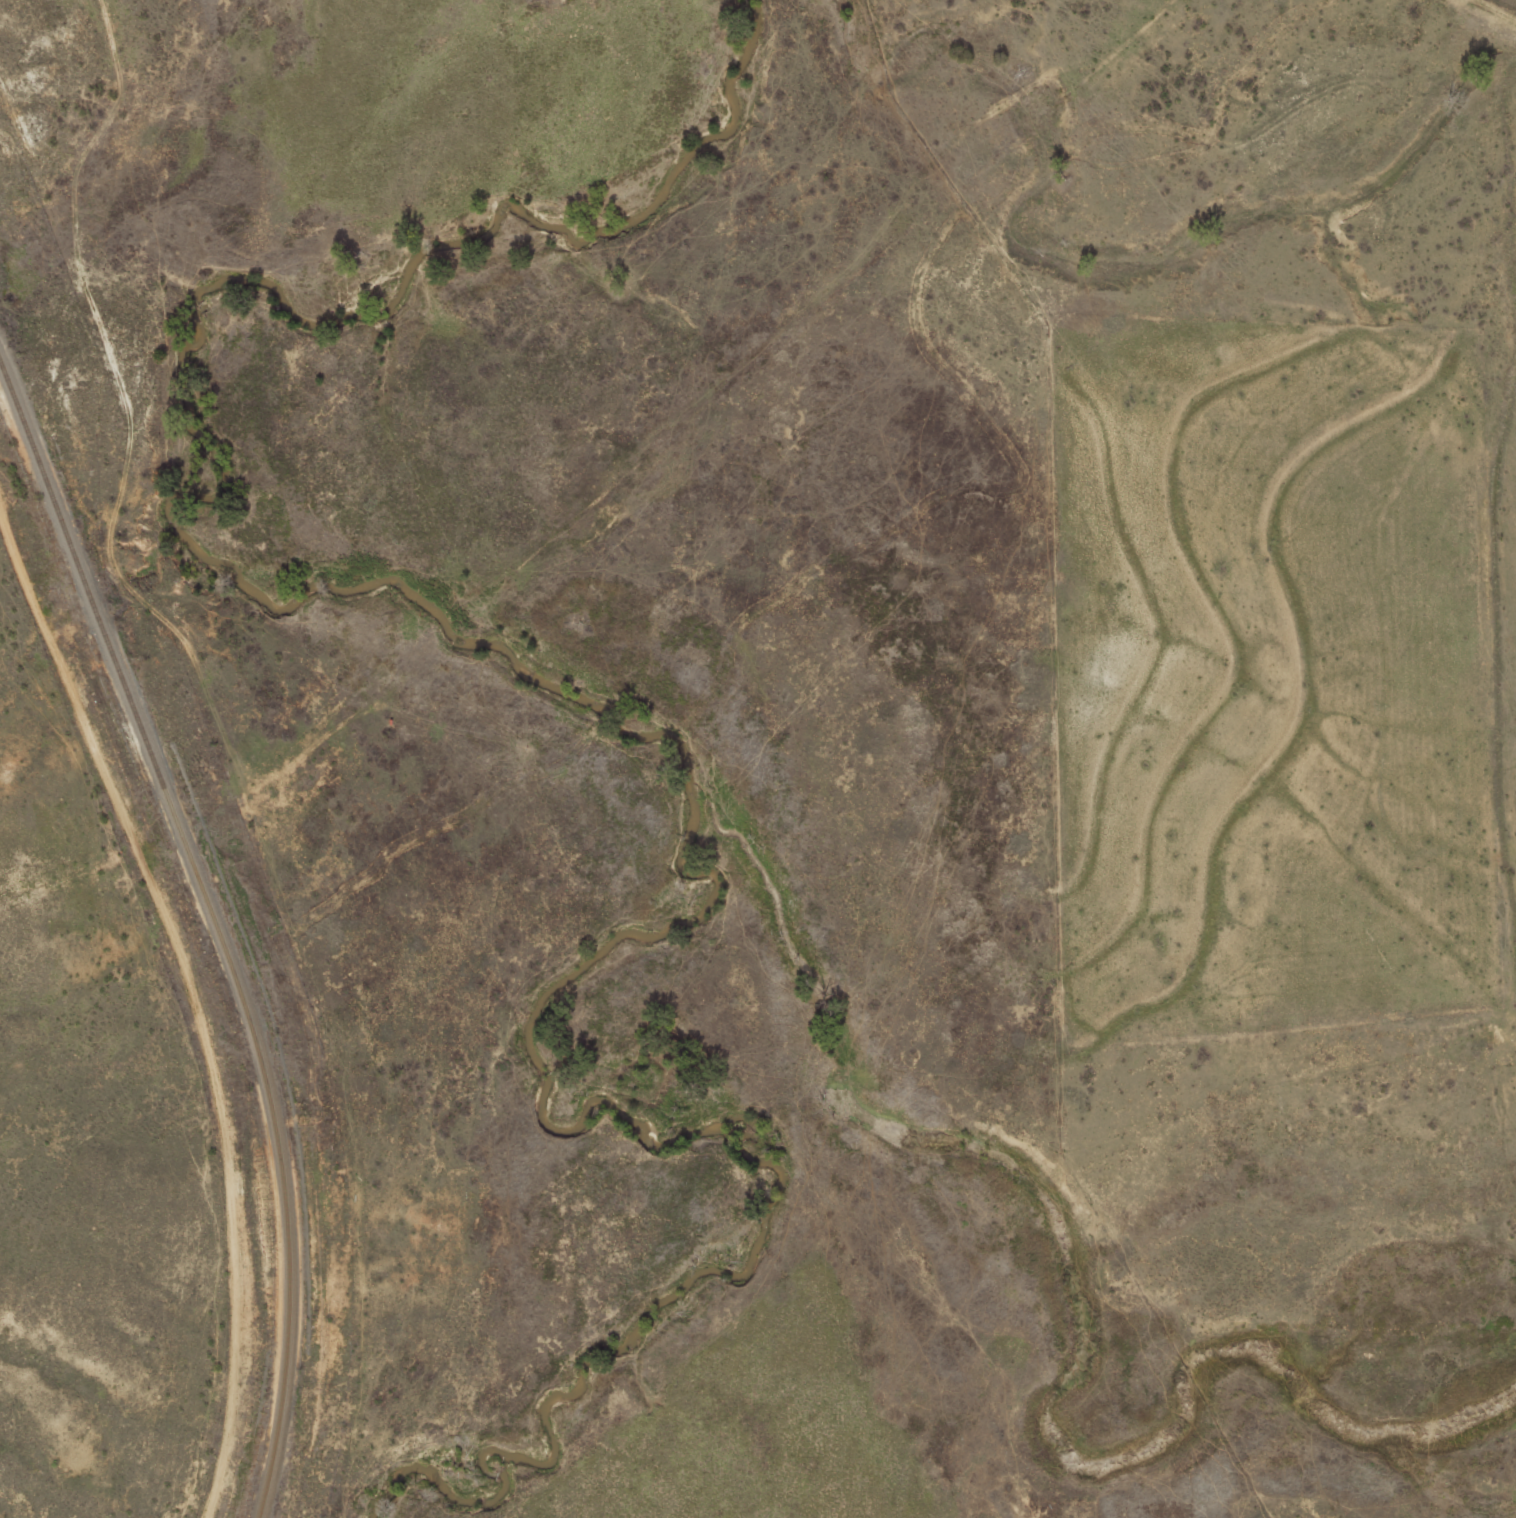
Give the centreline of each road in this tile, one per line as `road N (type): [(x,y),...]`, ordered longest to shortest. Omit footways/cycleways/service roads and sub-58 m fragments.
road 1 (residential): [(1515,1075),(1483,965),(1503,461)]
road 2 (track): [(1515,65),(1483,128),(1494,370),(1503,461),(1515,471)]

